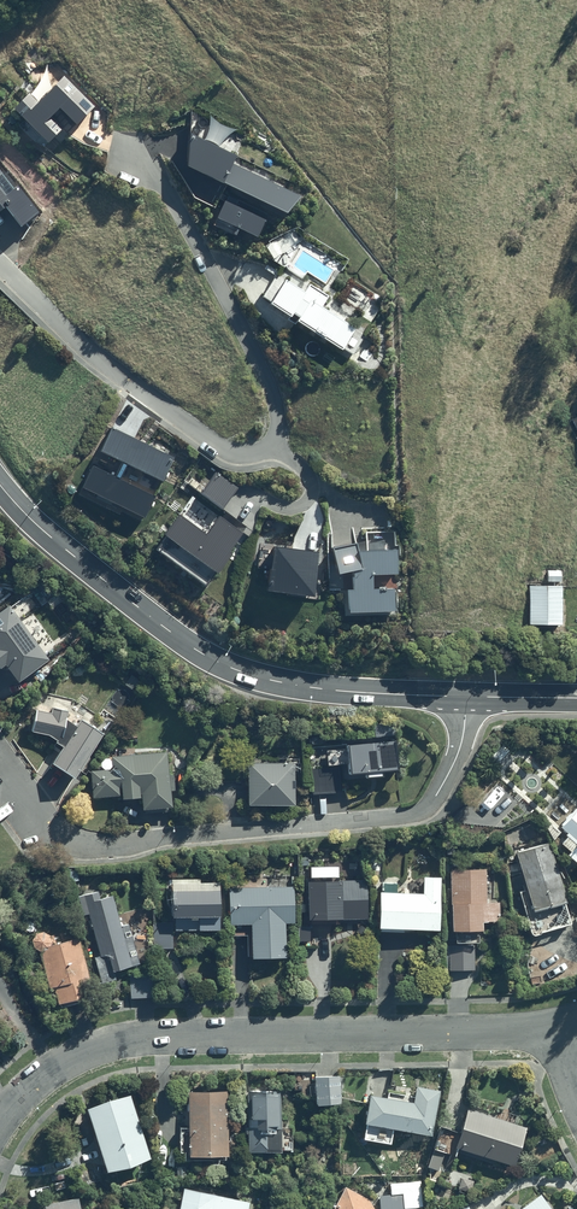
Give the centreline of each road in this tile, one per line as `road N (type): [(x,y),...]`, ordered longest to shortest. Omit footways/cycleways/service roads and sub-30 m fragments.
road 1 (residential): [(466,696),(456,759),(436,795),(410,815),(89,845),(44,826),(0,761)]
road 2 (residential): [(556,1026),(126,1038),(68,1060),(0,1118)]
road 3 (secondary): [(466,696),(301,685),(228,666),(67,553),(0,486)]
road 4 (residential): [(0,264),(111,369),(220,448),(254,454),(274,446)]
road 5 (residential): [(274,446),(273,392),(244,333),(156,170),(130,161)]
road 6 (residential): [(274,446),(309,474),(310,498),(287,508),(258,494)]

